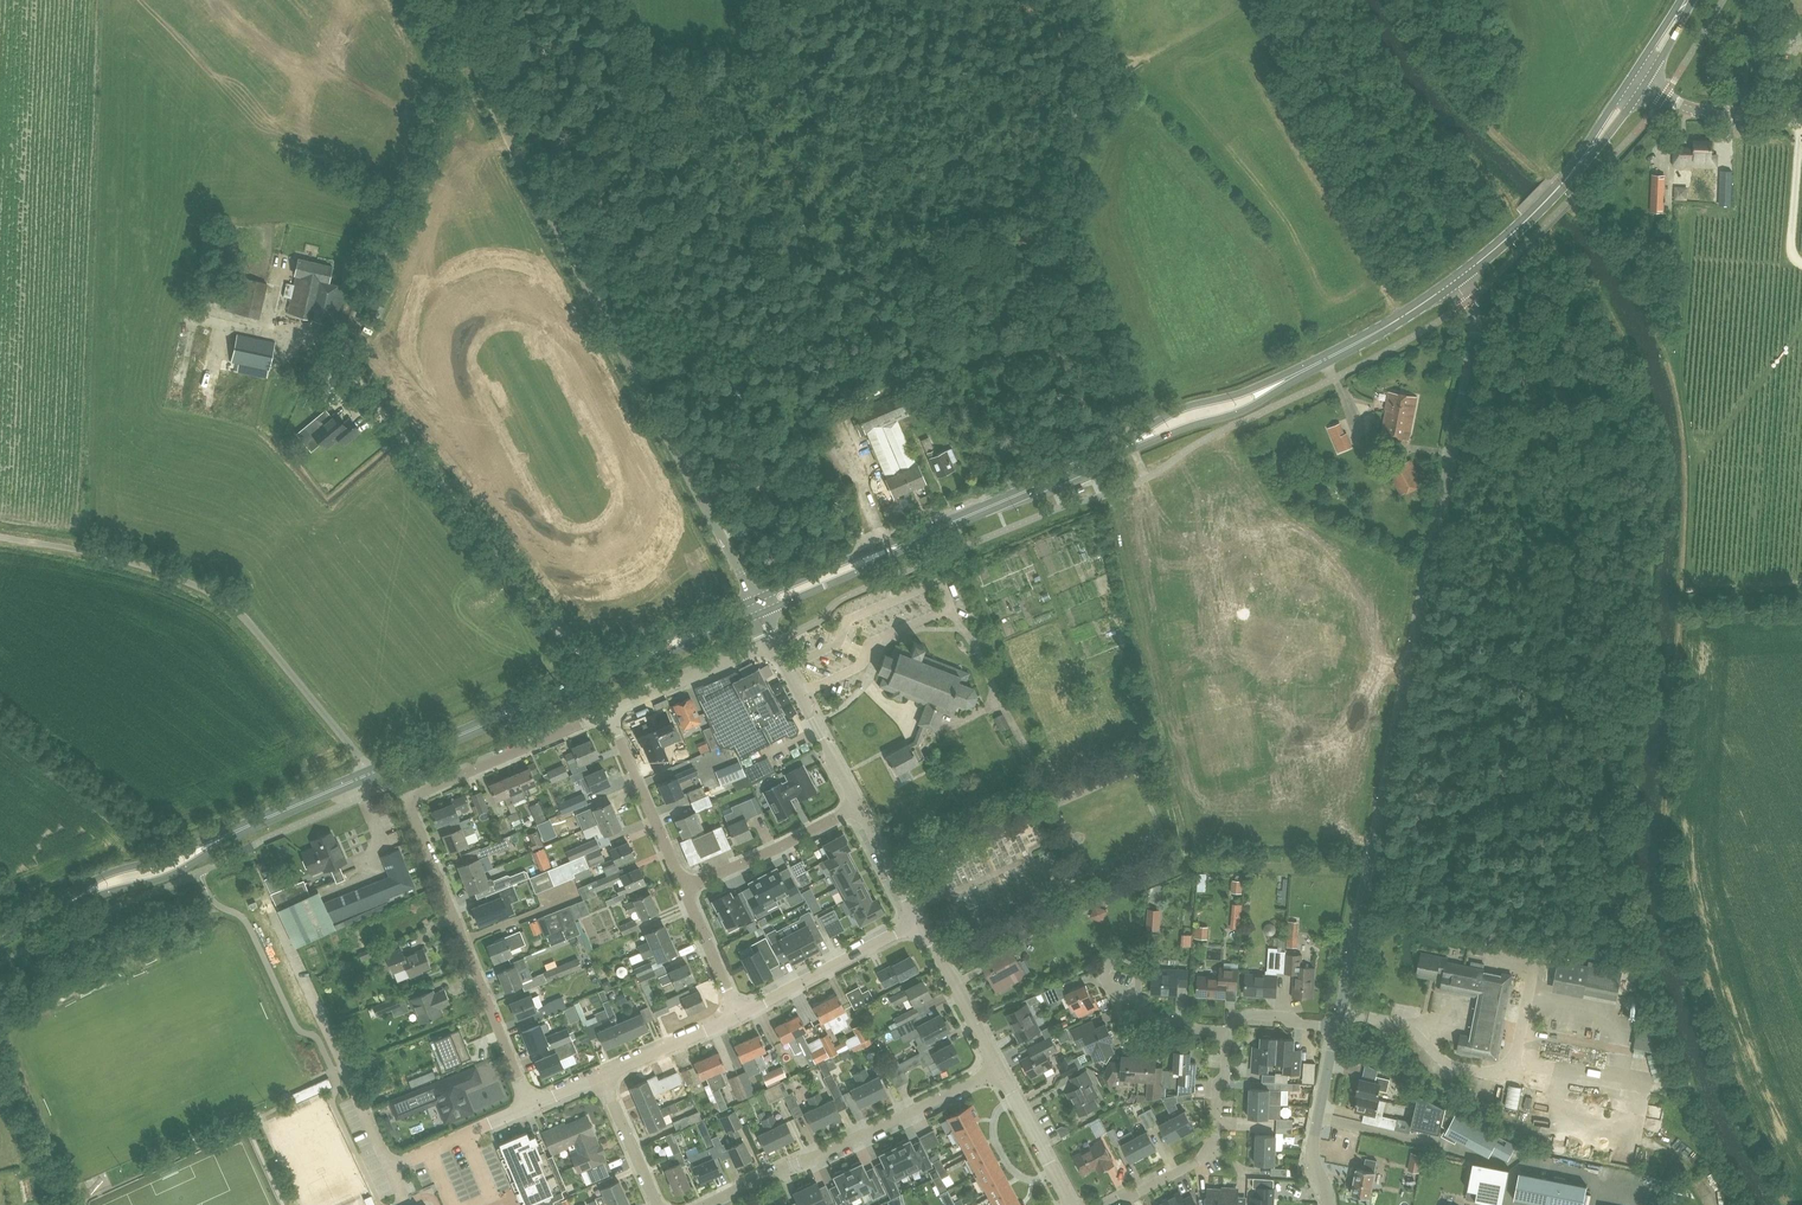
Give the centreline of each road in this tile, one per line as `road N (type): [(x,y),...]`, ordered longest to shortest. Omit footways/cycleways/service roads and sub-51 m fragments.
road 1 (unclassified): [(757,606),(503,129),(446,0)]
road 2 (unclassified): [(1385,789),(1476,328),(1456,279)]
road 3 (track): [(1146,477),(1071,245),(1088,137),(1064,0)]
road 4 (unclassified): [(371,772),(222,599),(121,559),(0,536)]
road 5 (secondary): [(371,772),(757,606)]
road 6 (secondary): [(757,606),(1099,459)]
road 7 (residential): [(528,1106),(407,798)]
road 8 (residential): [(706,1204),(1000,1069)]
road 9 (secondary): [(1456,279),(1558,189),(1639,82)]
road 10 (residential): [(1336,1026),(1385,789)]
road 11 (secondary): [(44,914),(162,878),(261,820)]
road 12 (secondary): [(261,820),(112,872),(44,914)]
road 13 (residential): [(609,711),(407,798)]
road 14 (secondary): [(1296,375),(1181,409),(1099,459)]
road 15 (secondary): [(1099,459),(1249,408),(1296,375)]
road 16 (residential): [(739,1016),(921,922)]
road 17 (residential): [(686,890),(609,711)]
road 18 (residential): [(686,890),(858,805)]
road 19 (secondary): [(1296,375),(1456,279)]
road 20 (residential): [(858,805),(772,642)]
road 21 (residential): [(1328,1204),(1313,1159),(1336,1026)]
road 22 (residential): [(772,642),(609,711)]
road 23 (tertiary): [(1801,118),(1702,112),(1639,82)]
road 24 (residential): [(1000,1069),(921,922)]
road 25 (residential): [(1071,1204),(1000,1069)]
road 26 (residential): [(601,1076),(739,1016)]
road 27 (residential): [(499,1204),(465,1134),(528,1106)]
road 28 (residential): [(657,1204),(601,1076)]
road 29 (residential): [(739,1016),(686,890)]
road 30 (residential): [(921,922),(858,805)]
road 31 (residential): [(1102,1204),(1213,1151)]
road 32 (secondary): [(371,772),(261,820)]
road 33 (residential): [(1213,1151),(1225,1032)]

